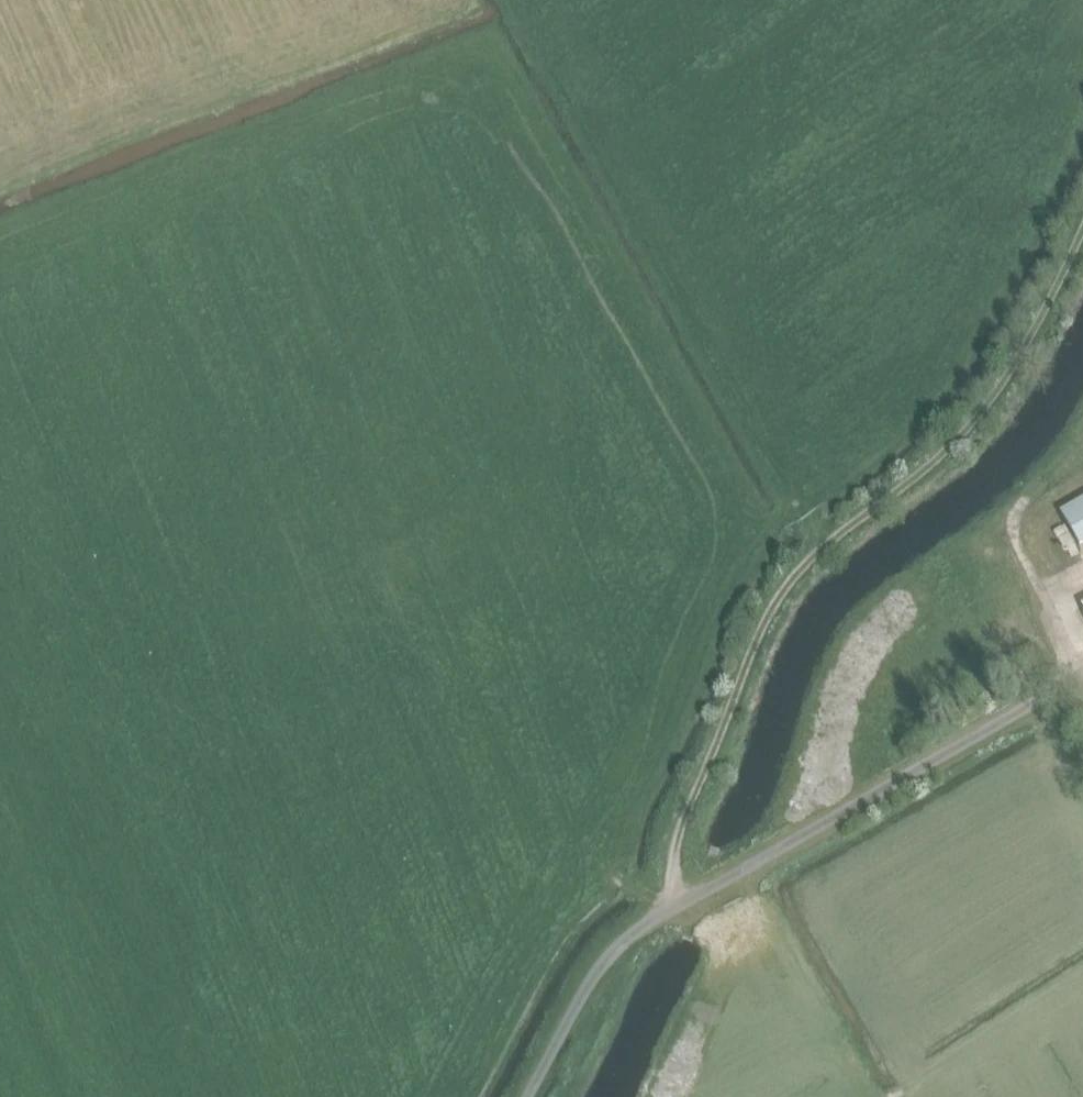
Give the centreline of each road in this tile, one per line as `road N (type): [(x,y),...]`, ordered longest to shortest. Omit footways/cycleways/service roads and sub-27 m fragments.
road 1 (unclassified): [(518,1096),(597,969),(647,921),(1040,701)]

